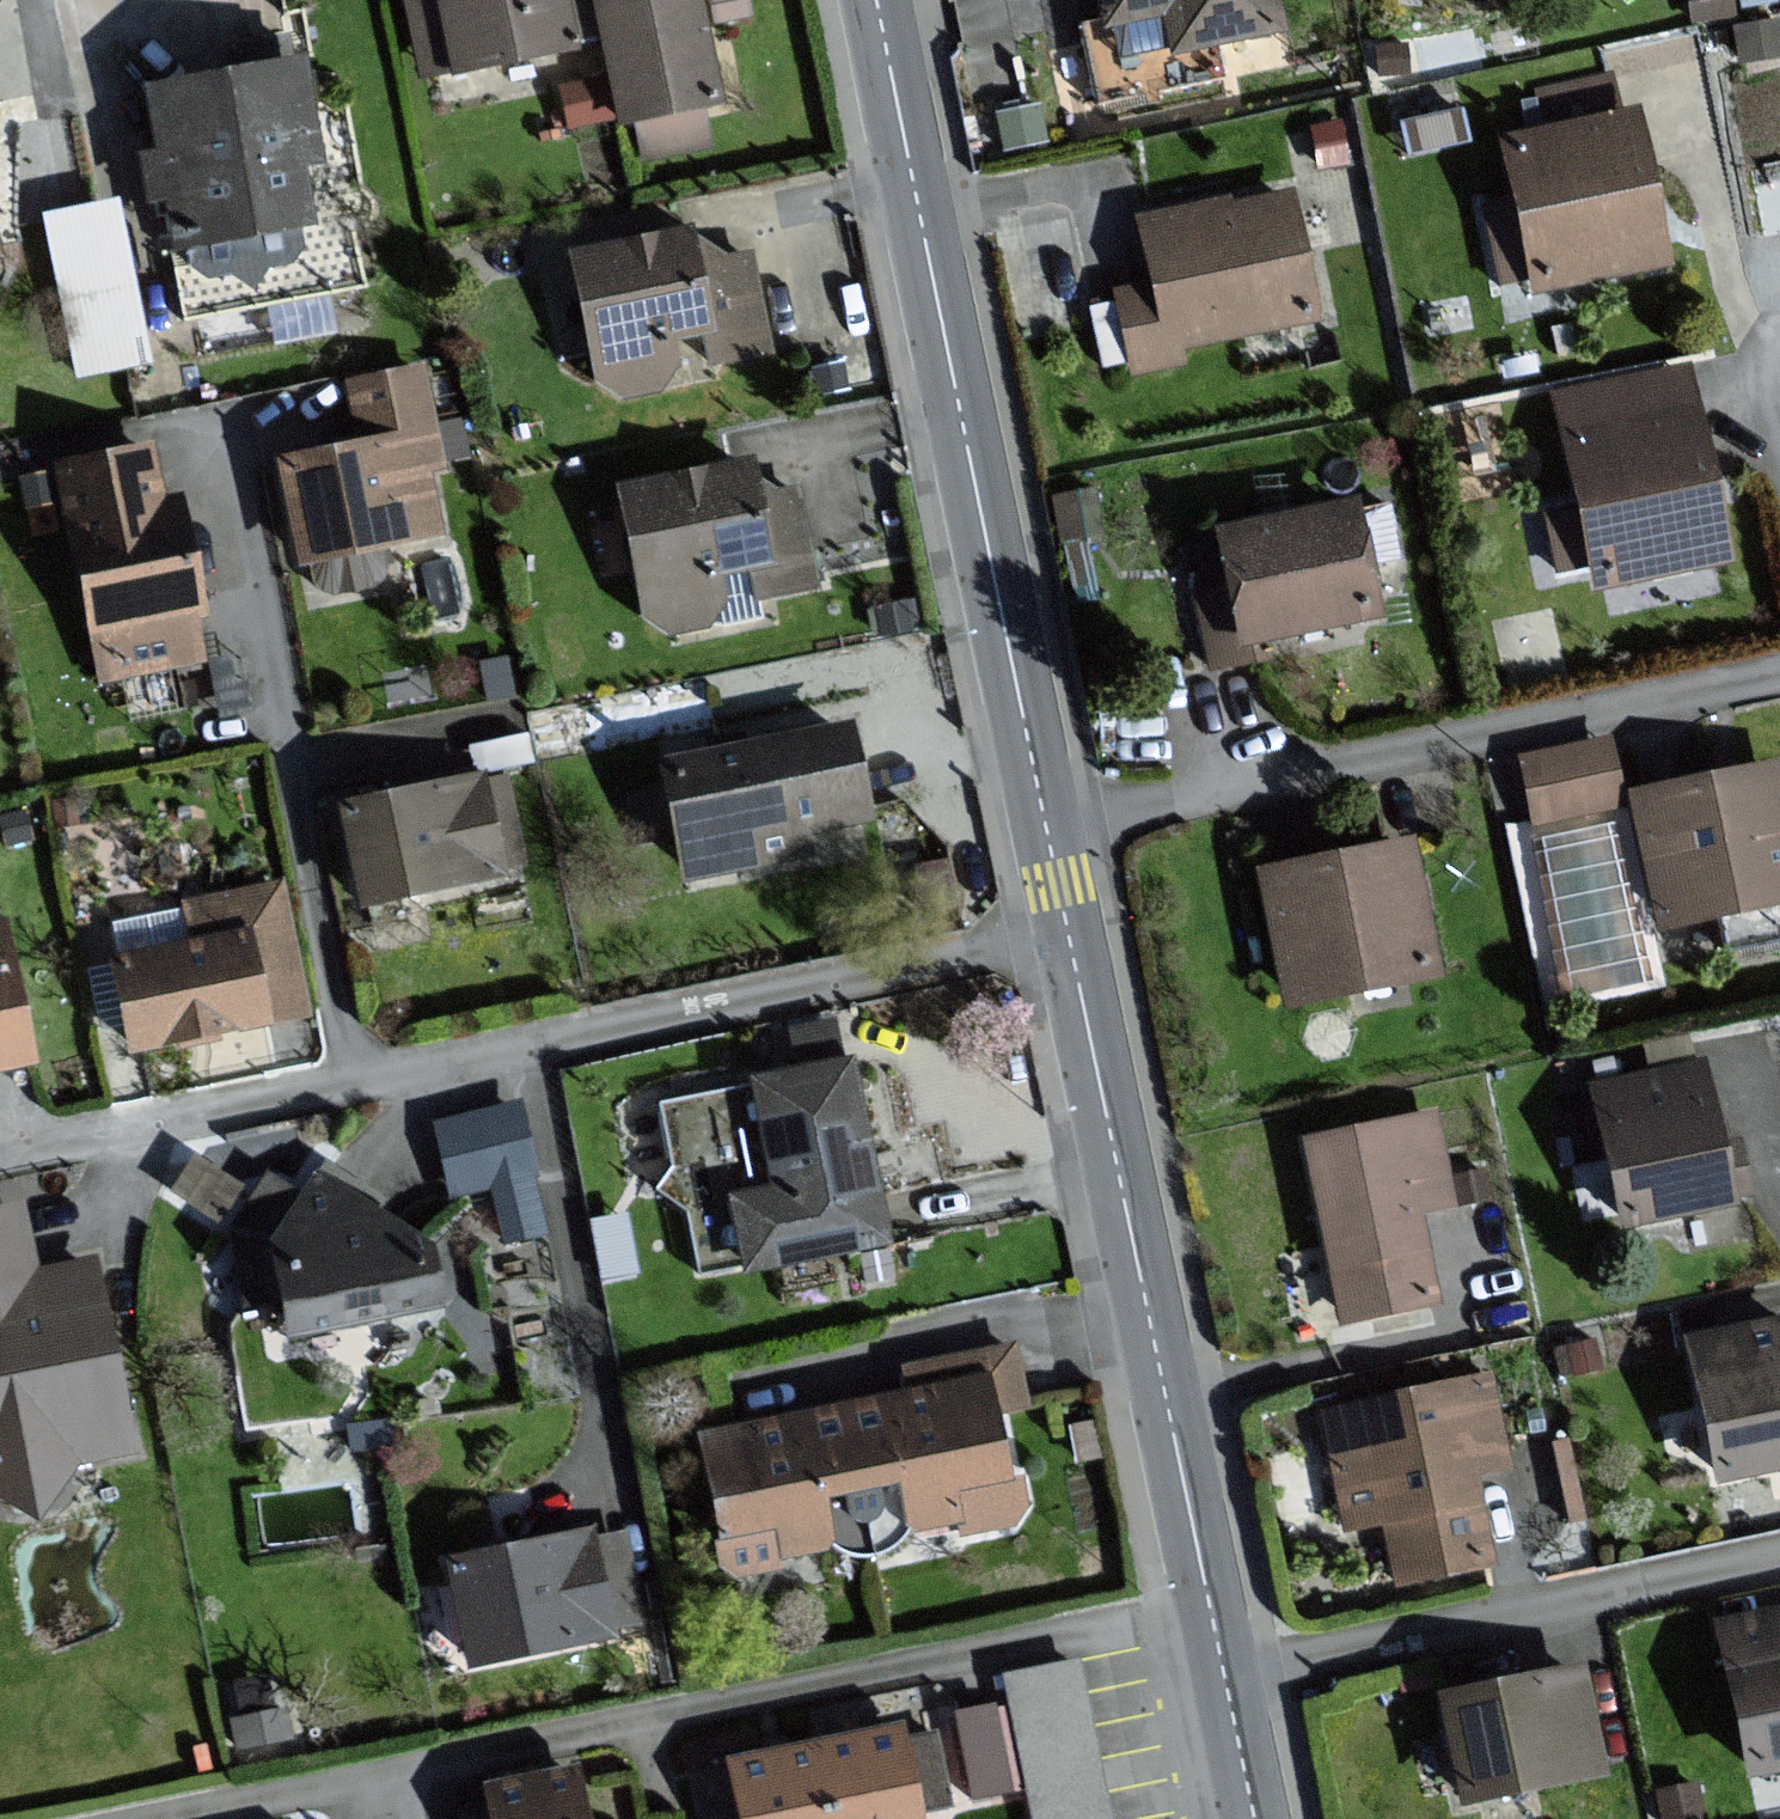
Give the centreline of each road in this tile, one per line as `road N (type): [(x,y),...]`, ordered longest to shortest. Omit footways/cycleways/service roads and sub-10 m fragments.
road 1 (tertiary): [(1071,938),(877,0)]
road 2 (tertiary): [(1255,1818),(1071,938)]

